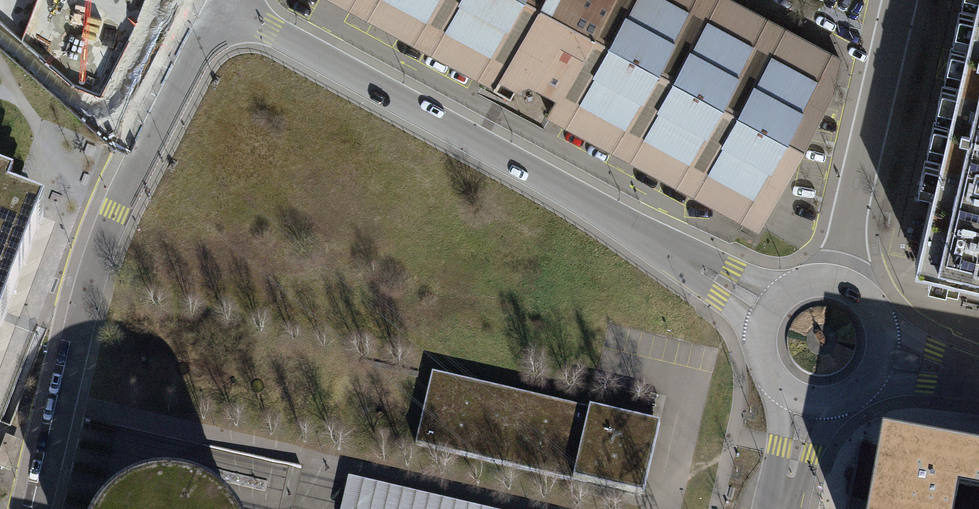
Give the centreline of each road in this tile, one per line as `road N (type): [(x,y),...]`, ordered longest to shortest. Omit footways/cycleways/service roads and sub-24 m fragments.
road 1 (residential): [(221,5),(95,263),(36,508)]
road 2 (unclassified): [(635,232),(221,5)]
road 3 (unclassified): [(835,281),(899,0)]
road 4 (unclassified): [(792,286),(635,232)]
road 5 (unclassified): [(635,232),(758,337)]
road 6 (unclassified): [(774,385),(782,447),(773,508)]

